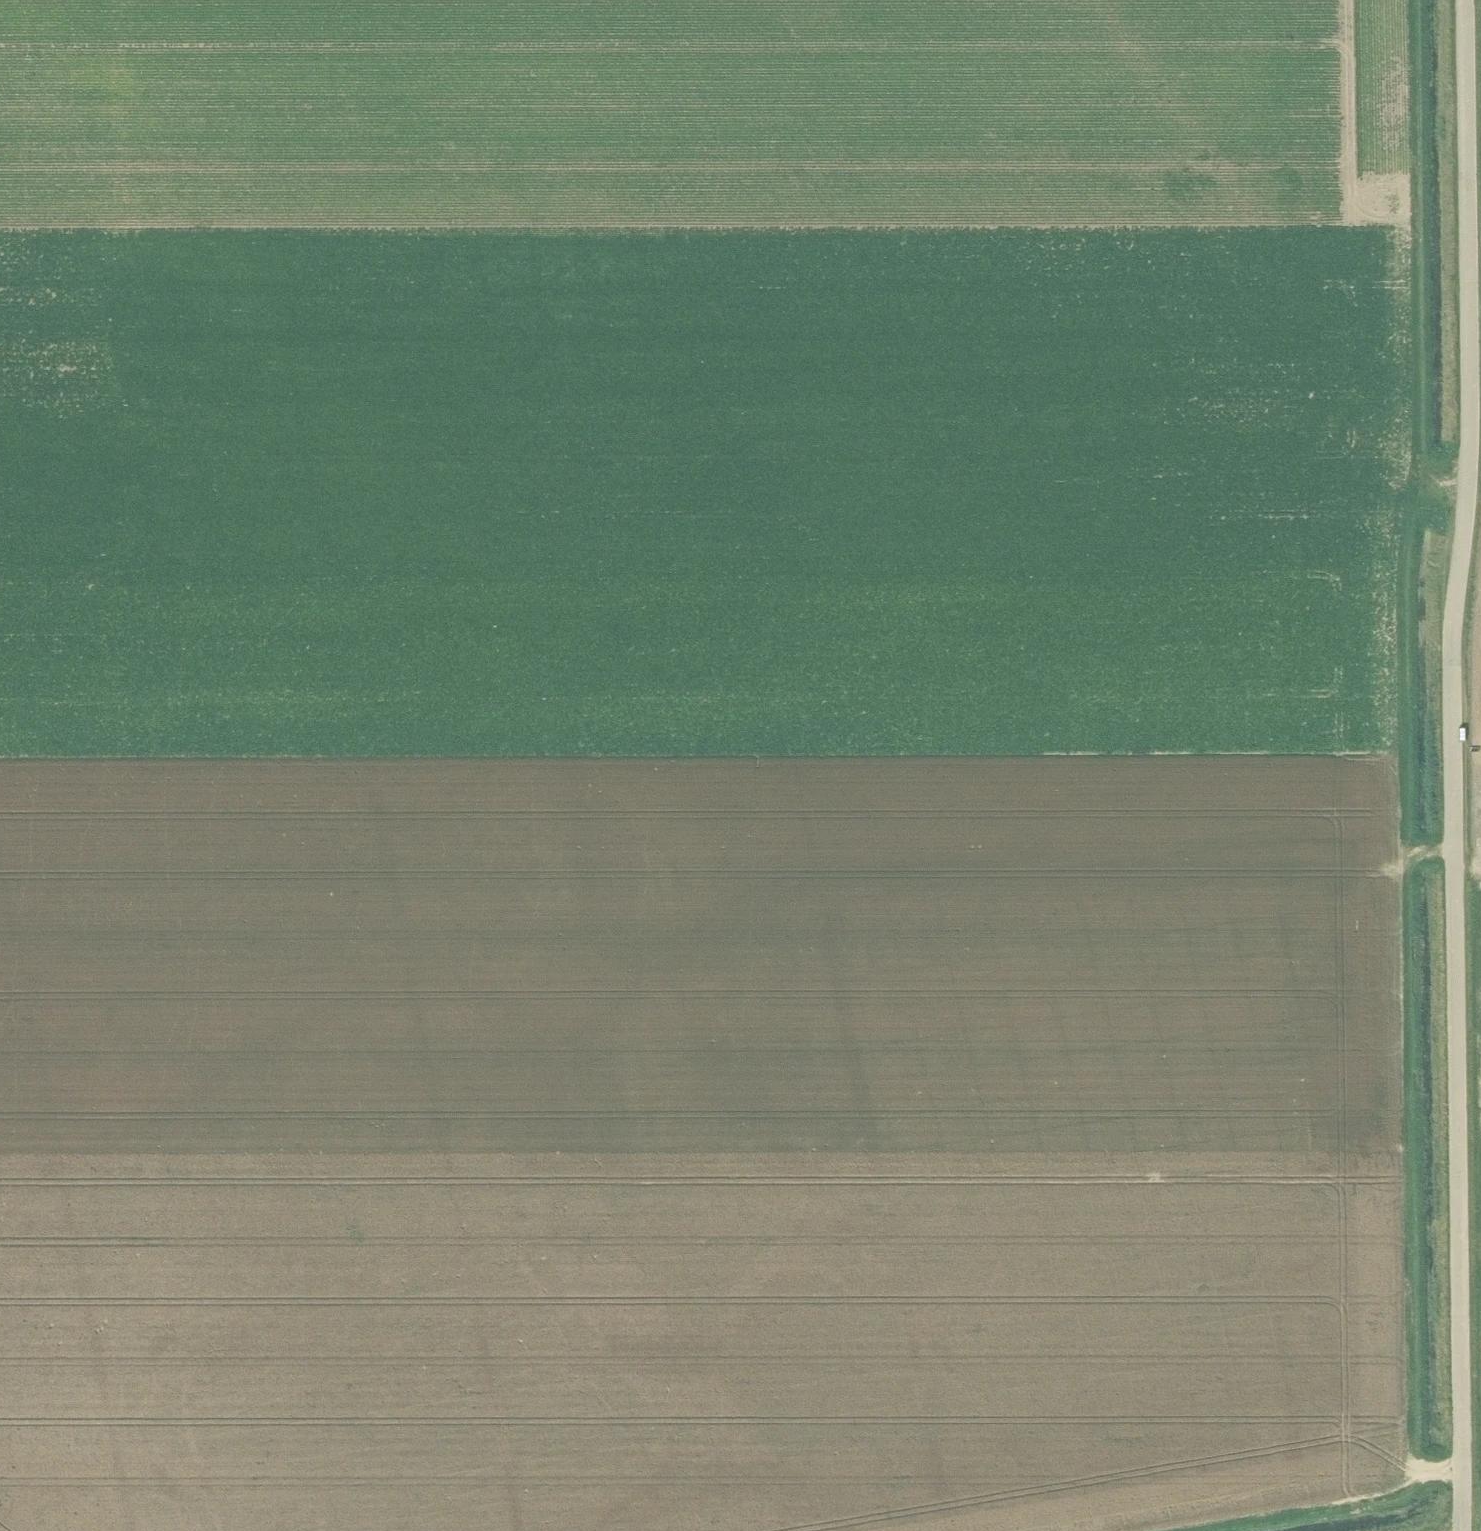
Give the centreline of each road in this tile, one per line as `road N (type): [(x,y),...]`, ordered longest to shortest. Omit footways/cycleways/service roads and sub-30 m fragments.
road 1 (unclassified): [(1463,1530),(1452,674),(1470,443),(1465,0)]

